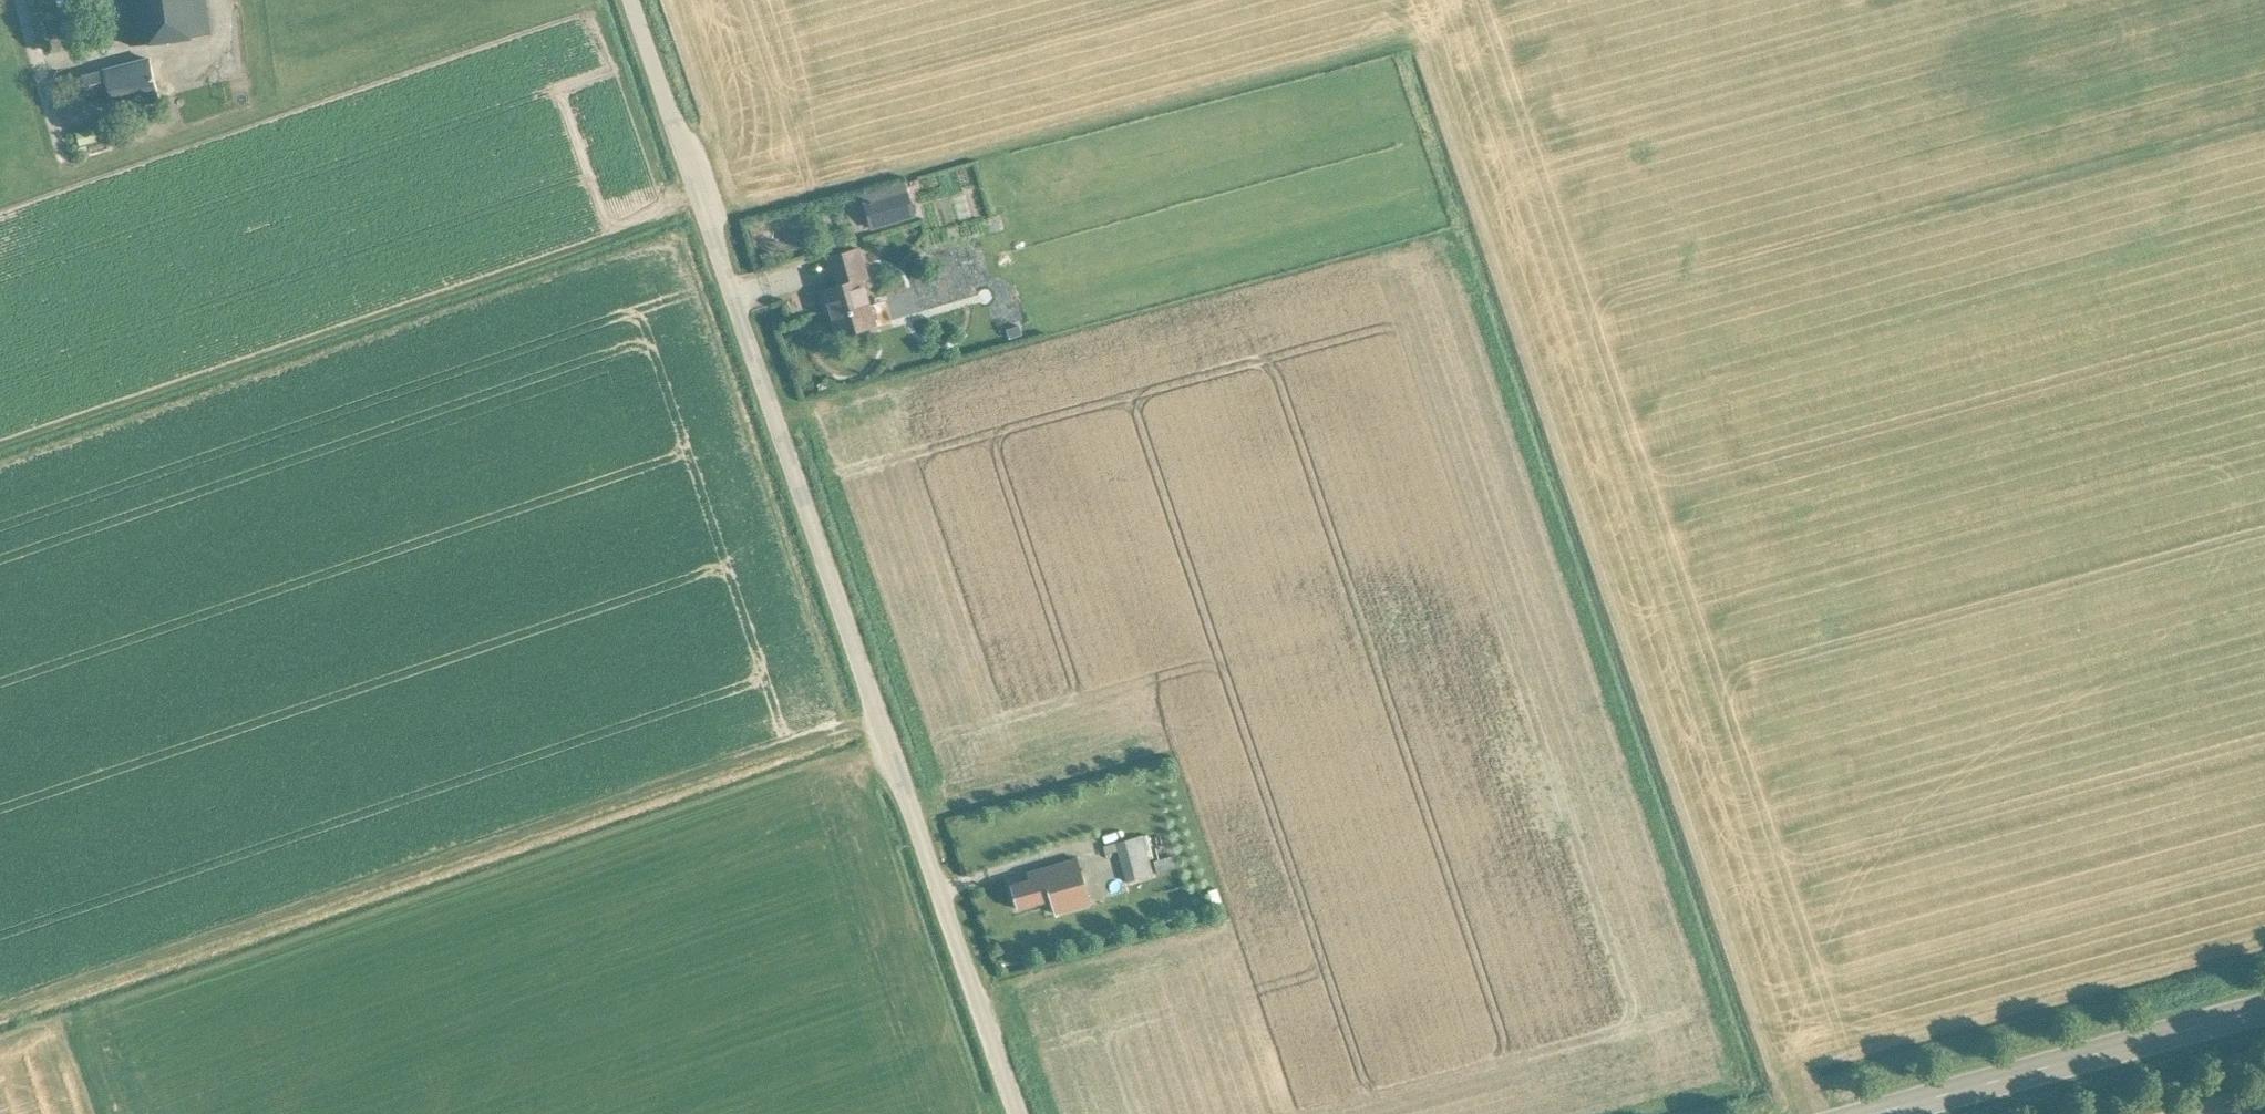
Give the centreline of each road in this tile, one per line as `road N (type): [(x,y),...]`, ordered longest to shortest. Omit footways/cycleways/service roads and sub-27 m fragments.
road 1 (unclassified): [(1015,1113),(631,0)]
road 2 (secondary): [(1877,1113),(2264,1009)]

